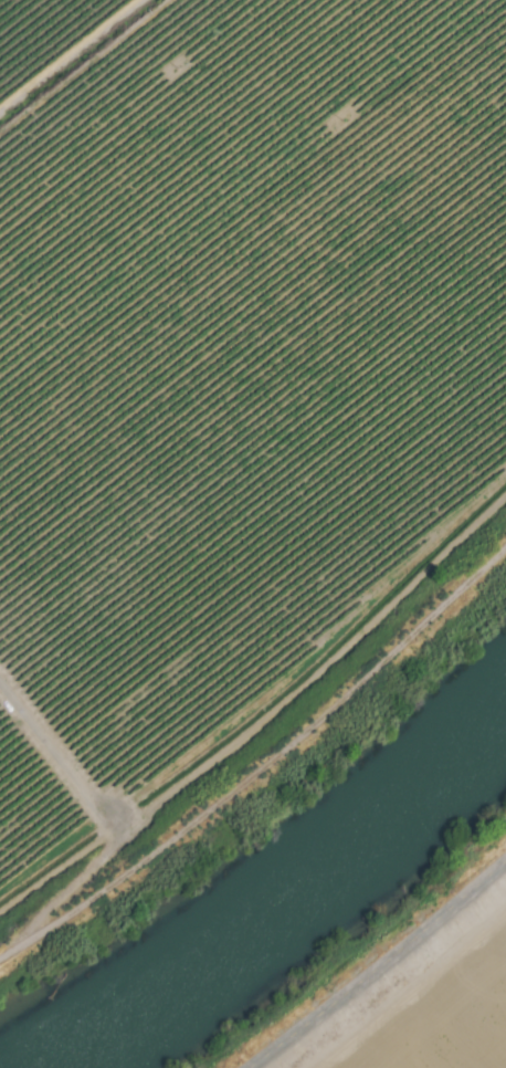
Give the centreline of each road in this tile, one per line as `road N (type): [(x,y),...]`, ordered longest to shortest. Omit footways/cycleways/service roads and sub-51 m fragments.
road 1 (residential): [(505,548),(225,799),(0,958)]
road 2 (residential): [(247,1067),(505,859)]

